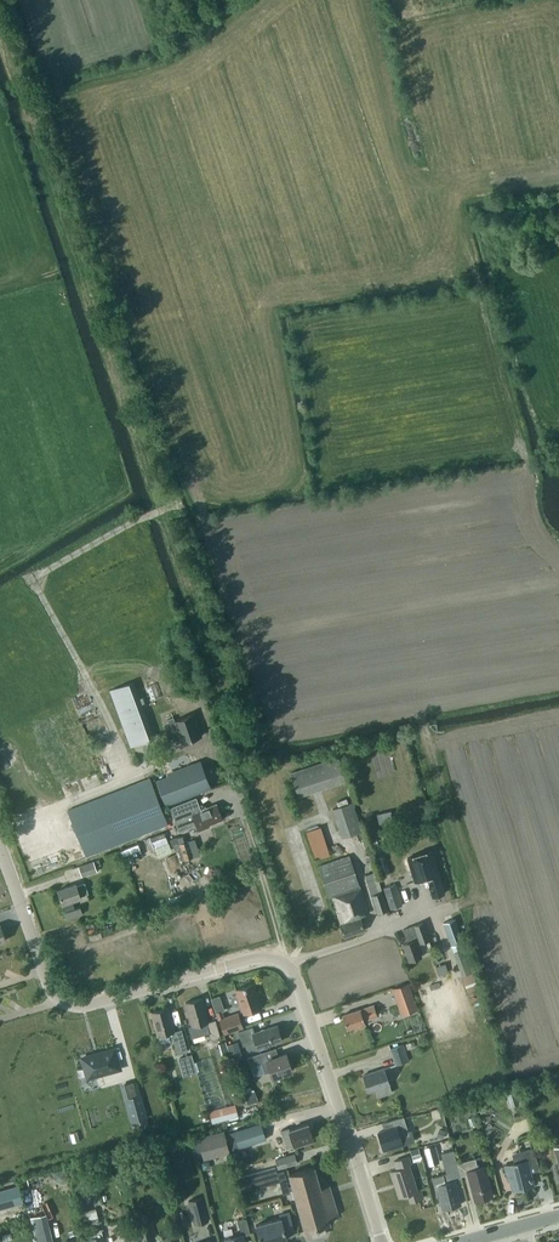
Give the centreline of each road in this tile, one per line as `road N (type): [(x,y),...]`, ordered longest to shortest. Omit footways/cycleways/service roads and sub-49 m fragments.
road 1 (unclassified): [(381,1241),(291,968),(259,957),(68,1004),(50,985),(0,849)]

